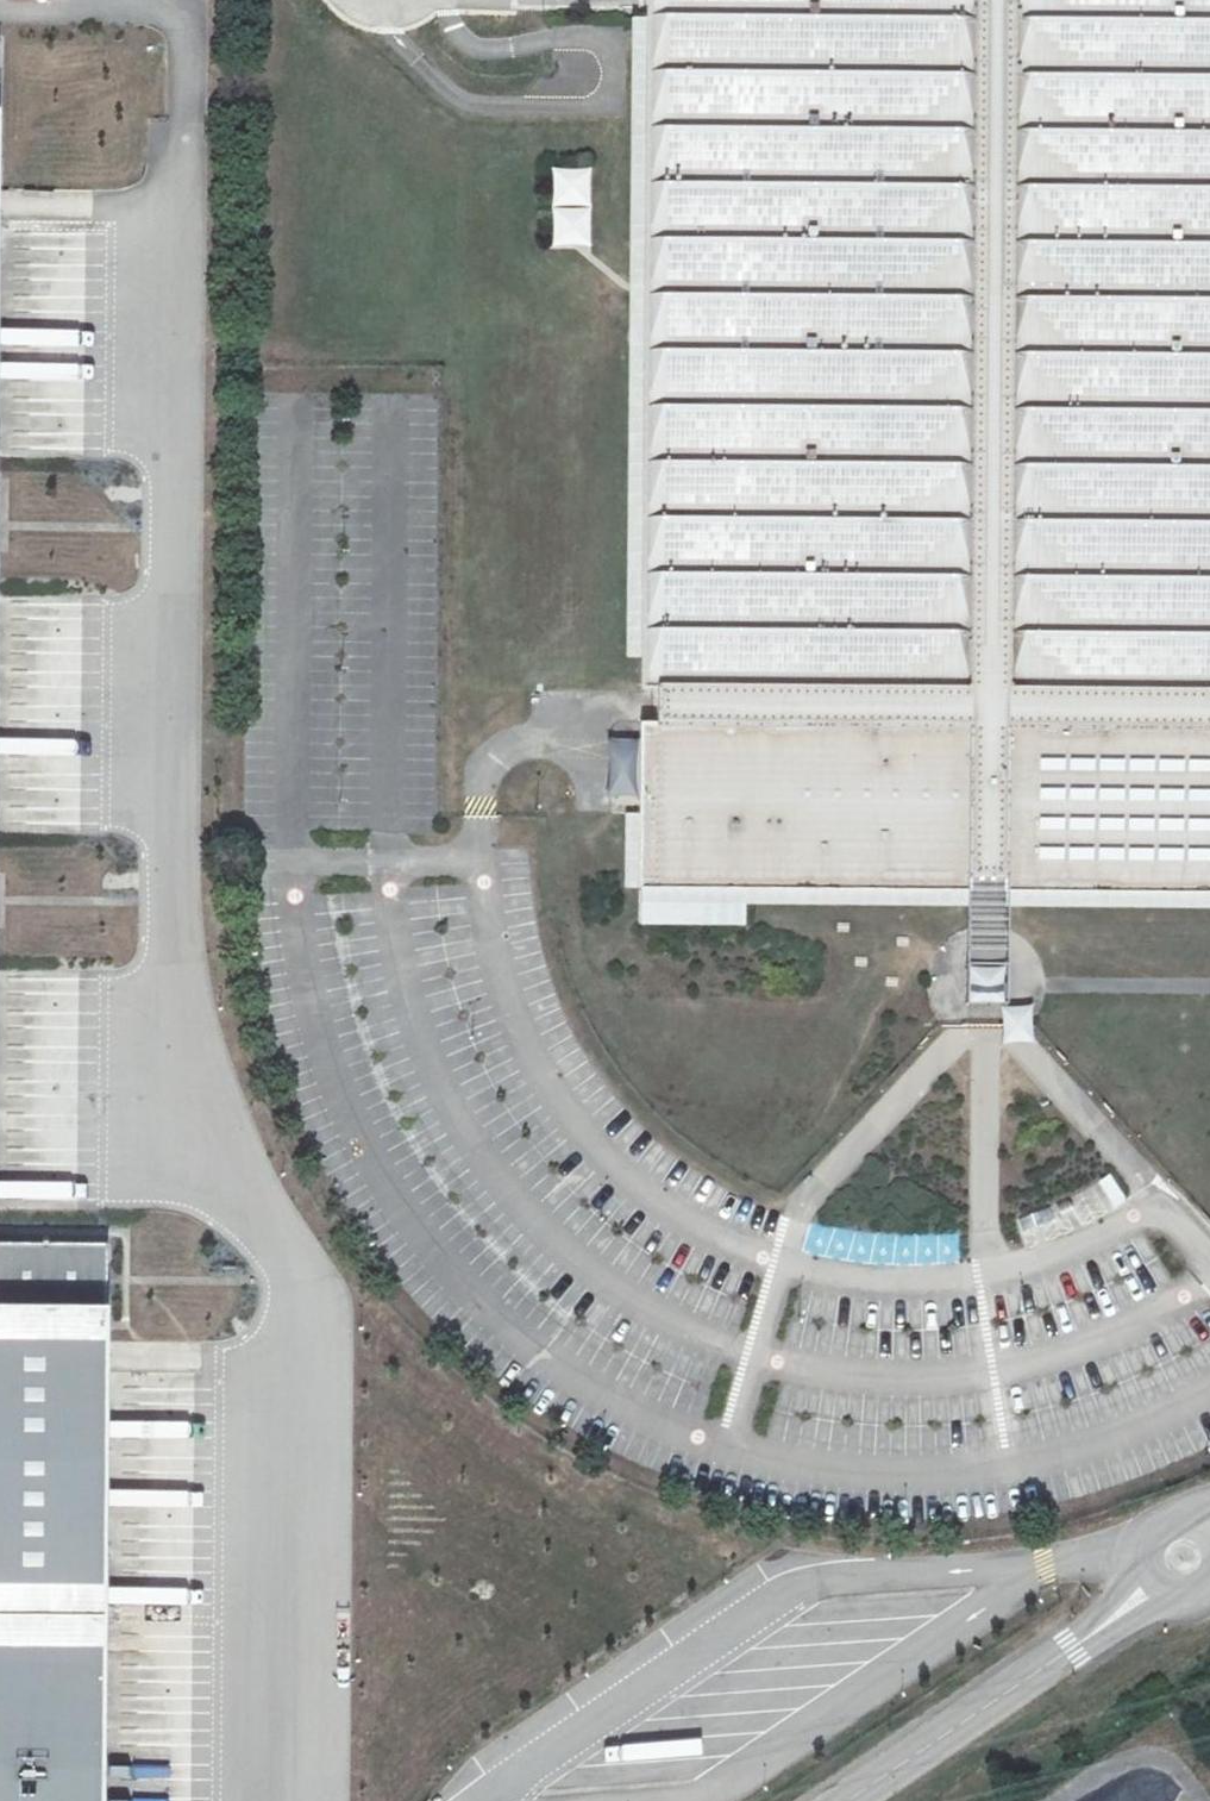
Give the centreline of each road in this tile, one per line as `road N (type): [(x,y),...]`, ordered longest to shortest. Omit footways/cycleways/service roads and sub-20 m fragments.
road 1 (unclassified): [(1072,1648),(847,1800)]

